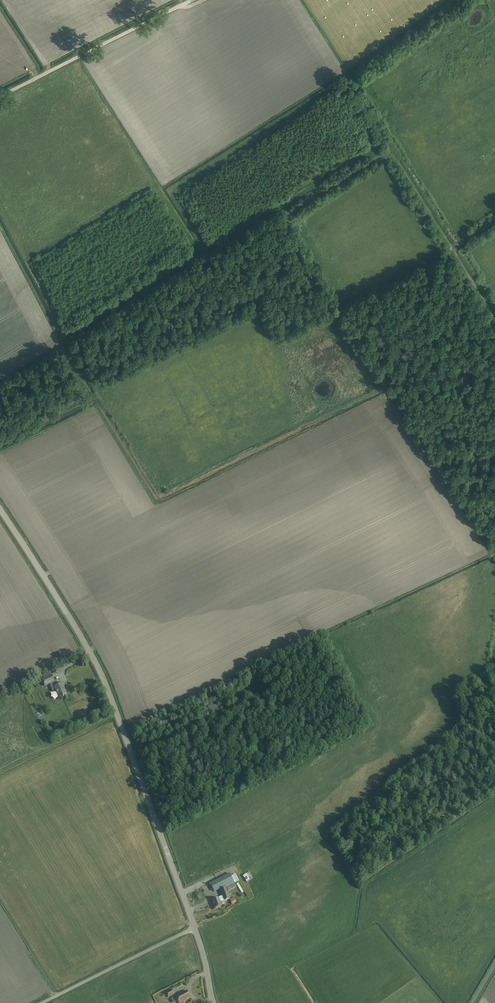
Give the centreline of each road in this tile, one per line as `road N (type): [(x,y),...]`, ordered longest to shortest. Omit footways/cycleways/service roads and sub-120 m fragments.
road 1 (track): [(453,249),(394,152),(0,396)]
road 2 (tertiary): [(214,1002),(204,951),(111,694),(0,510)]
road 3 (residential): [(0,95),(193,0)]
road 4 (track): [(45,1002),(196,928)]

